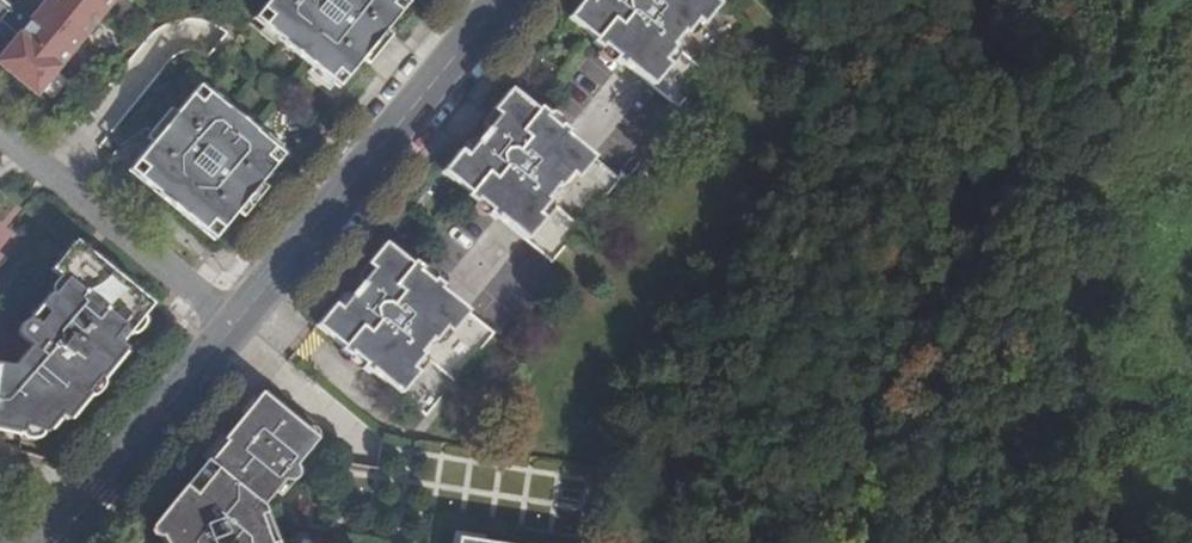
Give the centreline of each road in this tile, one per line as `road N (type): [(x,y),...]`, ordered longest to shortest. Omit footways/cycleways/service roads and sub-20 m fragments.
road 1 (residential): [(500,0),(234,325)]
road 2 (residential): [(0,131),(234,325)]
road 3 (residential): [(234,325),(59,542)]

